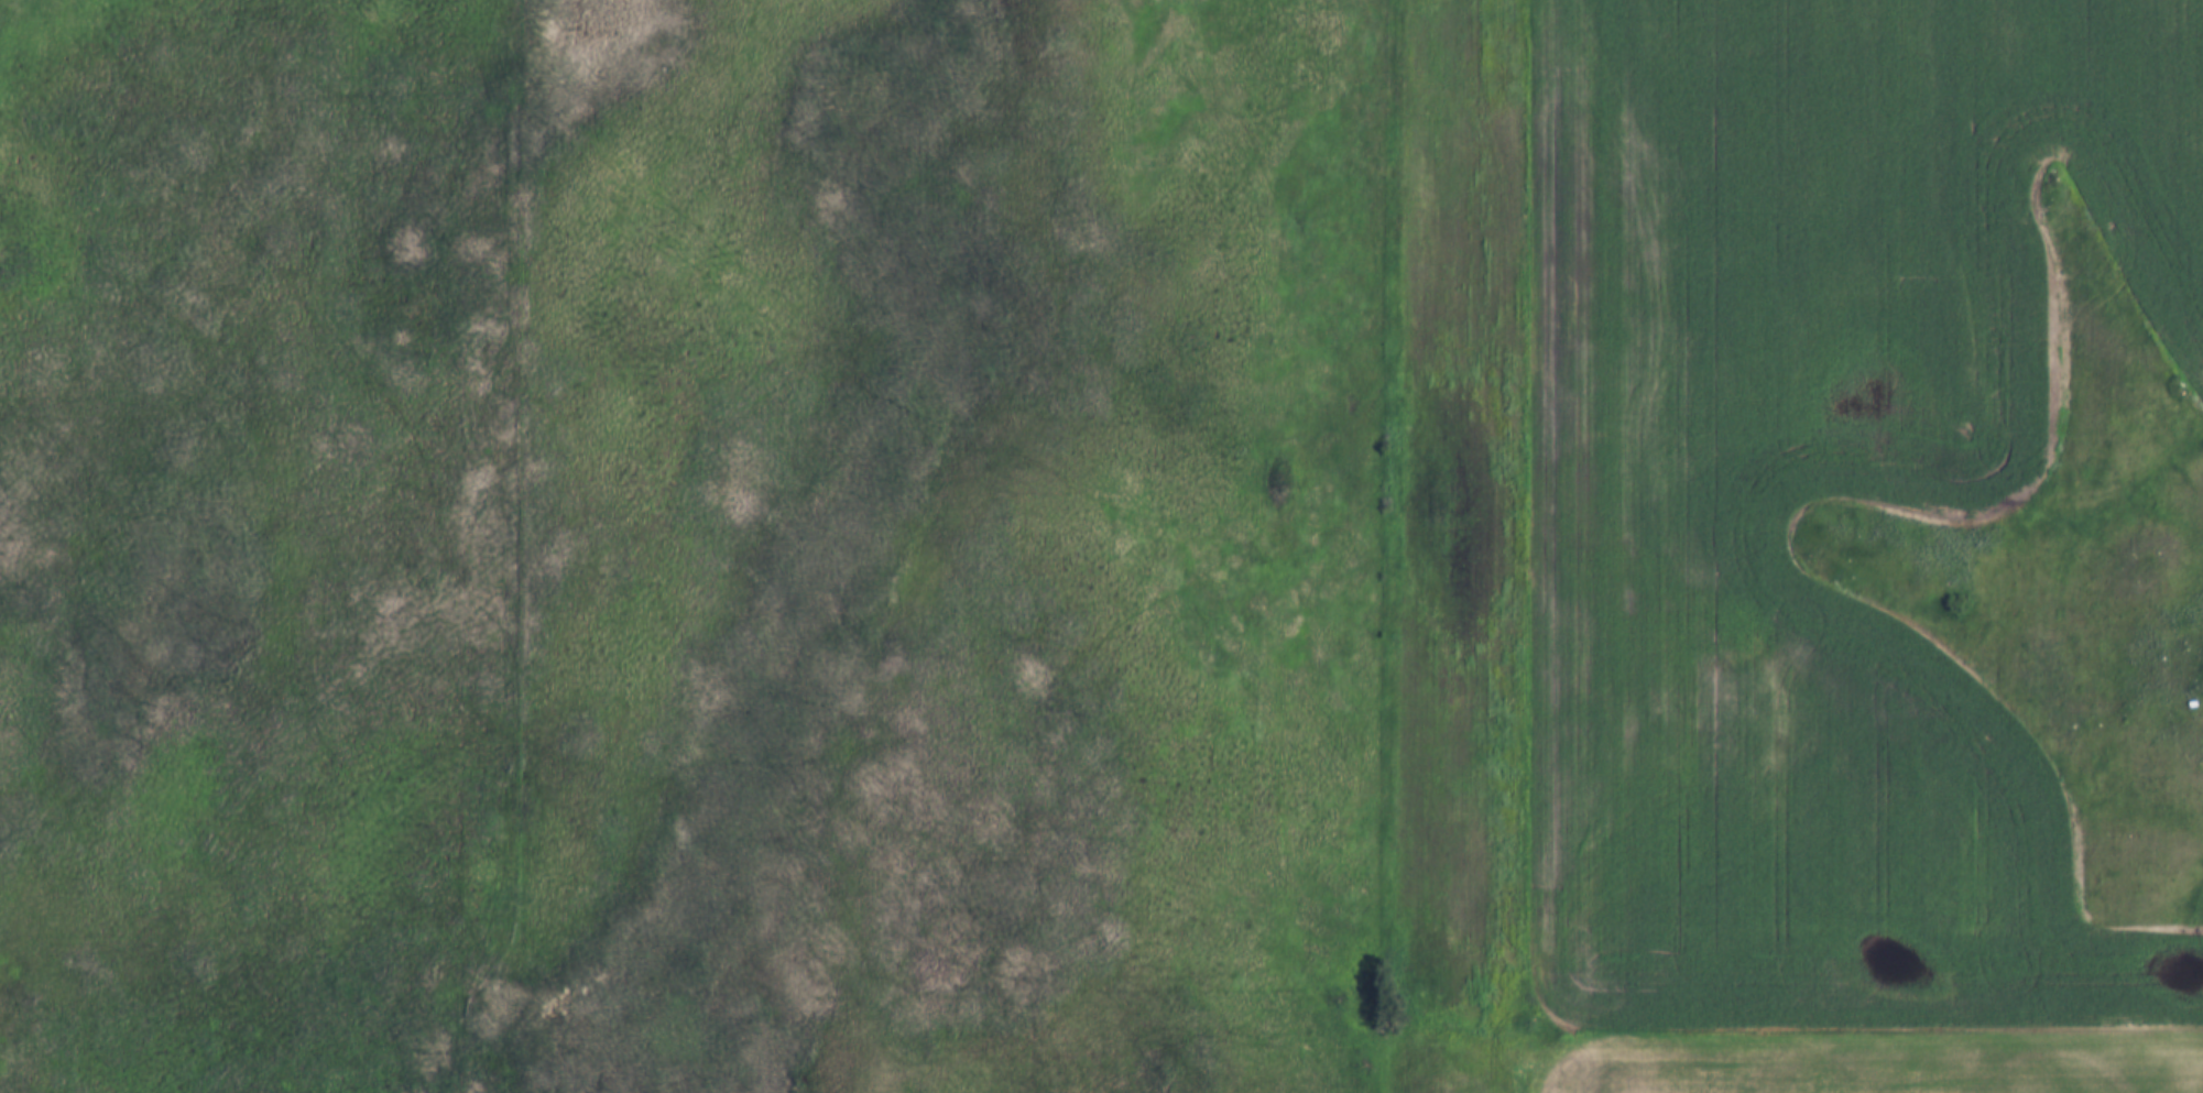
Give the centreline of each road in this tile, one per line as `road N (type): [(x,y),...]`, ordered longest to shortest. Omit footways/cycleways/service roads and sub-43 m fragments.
road 1 (track): [(2202,1016),(1814,1020),(1719,1029)]

